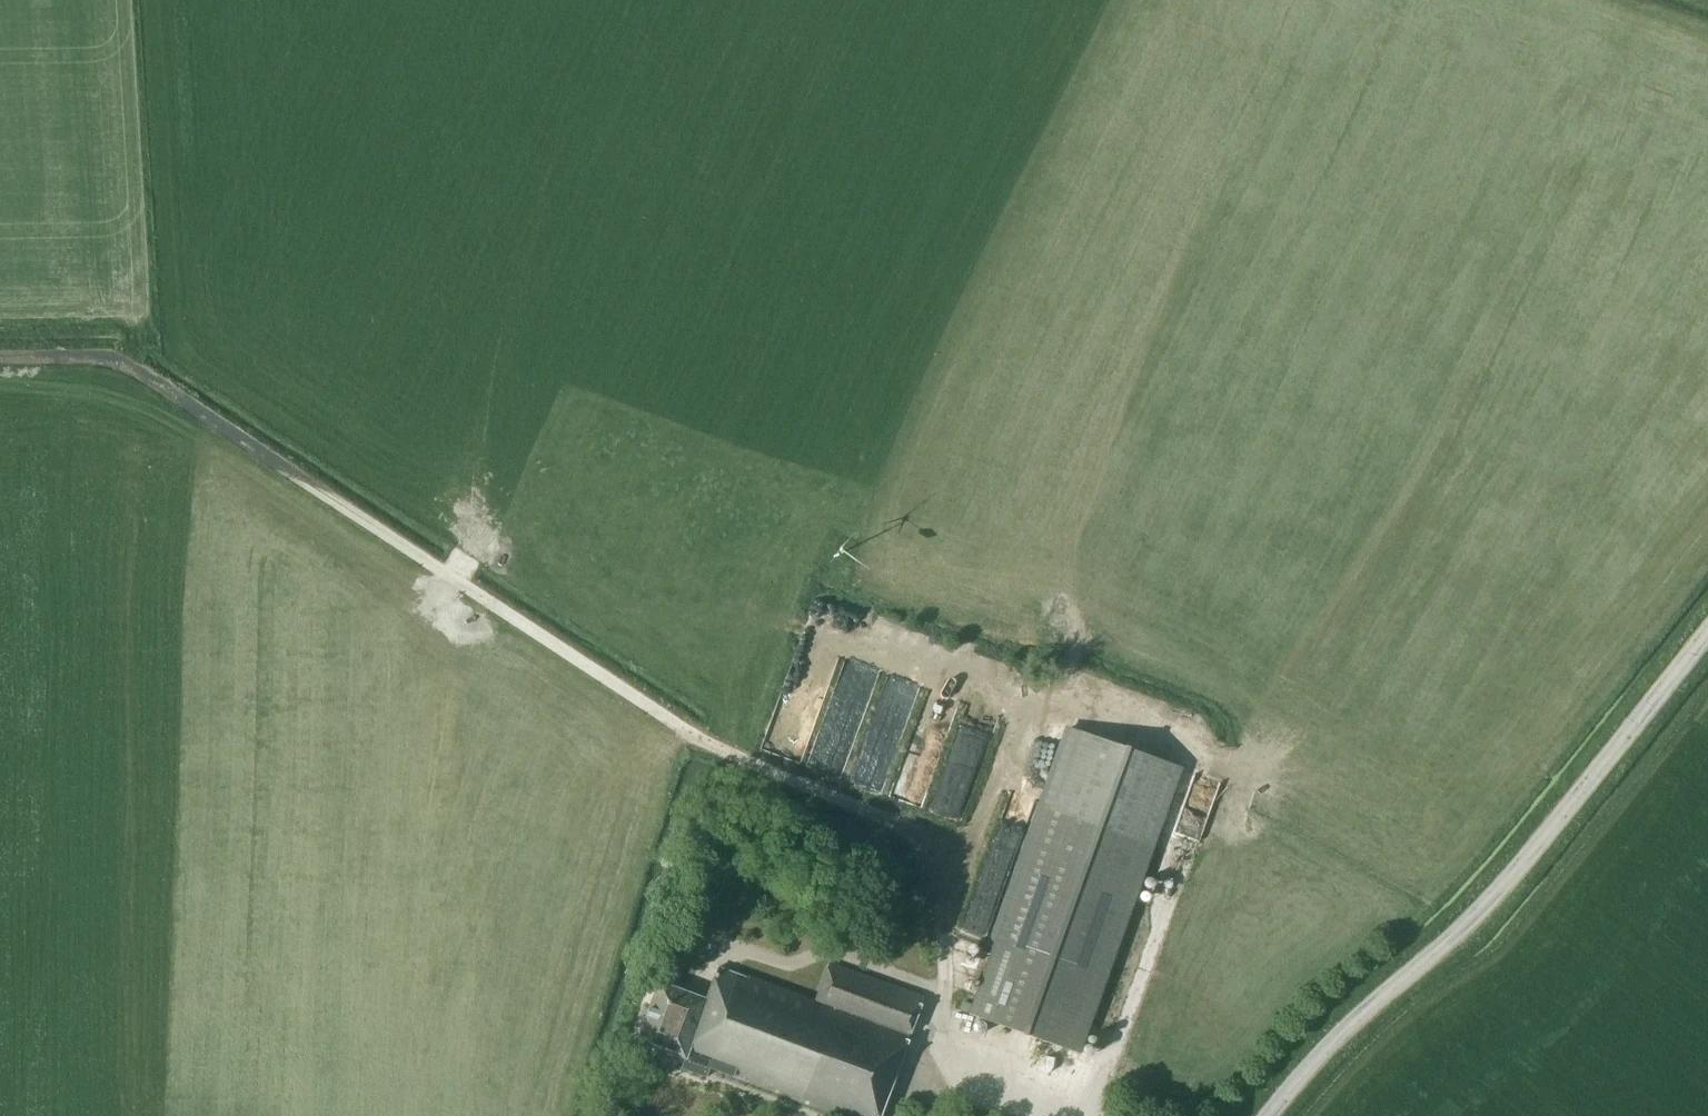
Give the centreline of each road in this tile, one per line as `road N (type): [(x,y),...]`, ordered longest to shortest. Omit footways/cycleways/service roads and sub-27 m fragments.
road 1 (unclassified): [(1267,1115),(1338,1033),(1508,878),(1707,629)]

